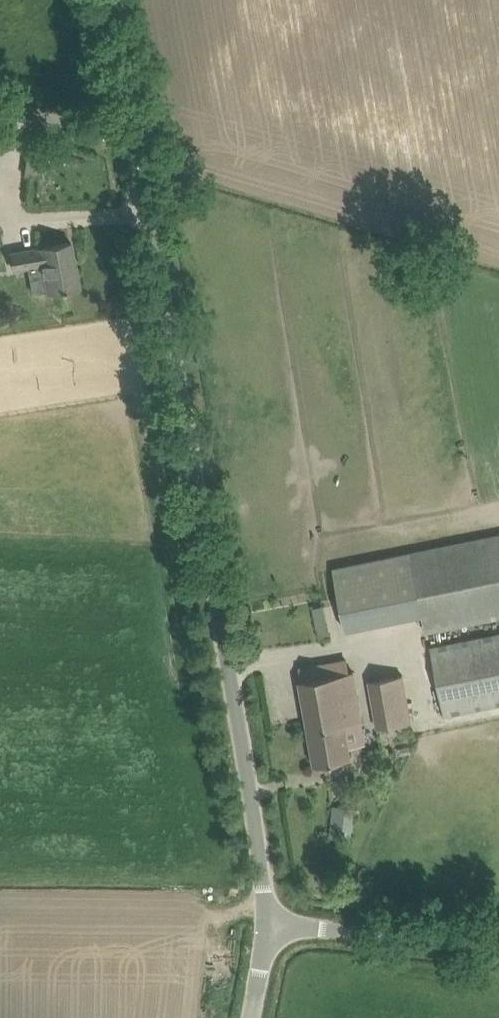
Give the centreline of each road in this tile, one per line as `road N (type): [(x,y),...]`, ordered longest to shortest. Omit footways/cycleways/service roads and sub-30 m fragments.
road 1 (unclassified): [(265,923),(260,851),(133,136)]
road 2 (unclassified): [(265,923),(498,948)]
road 3 (unclassified): [(133,136),(108,0)]
road 4 (unclassified): [(133,136),(0,105)]

